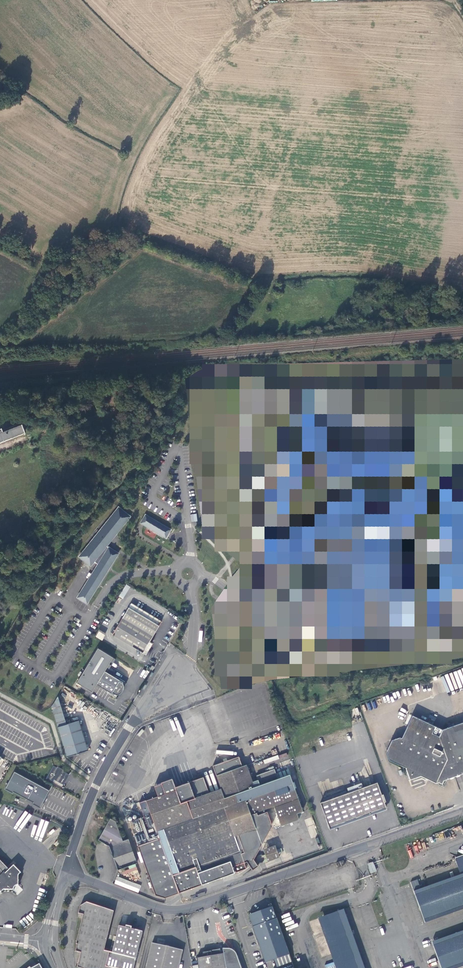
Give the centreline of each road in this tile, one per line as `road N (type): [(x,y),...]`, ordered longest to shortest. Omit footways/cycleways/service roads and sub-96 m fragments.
road 1 (residential): [(66,872),(187,908),(462,810)]
road 2 (unclassified): [(66,872),(89,799),(132,723)]
road 3 (unclassified): [(132,723),(201,685),(178,657),(152,691)]

